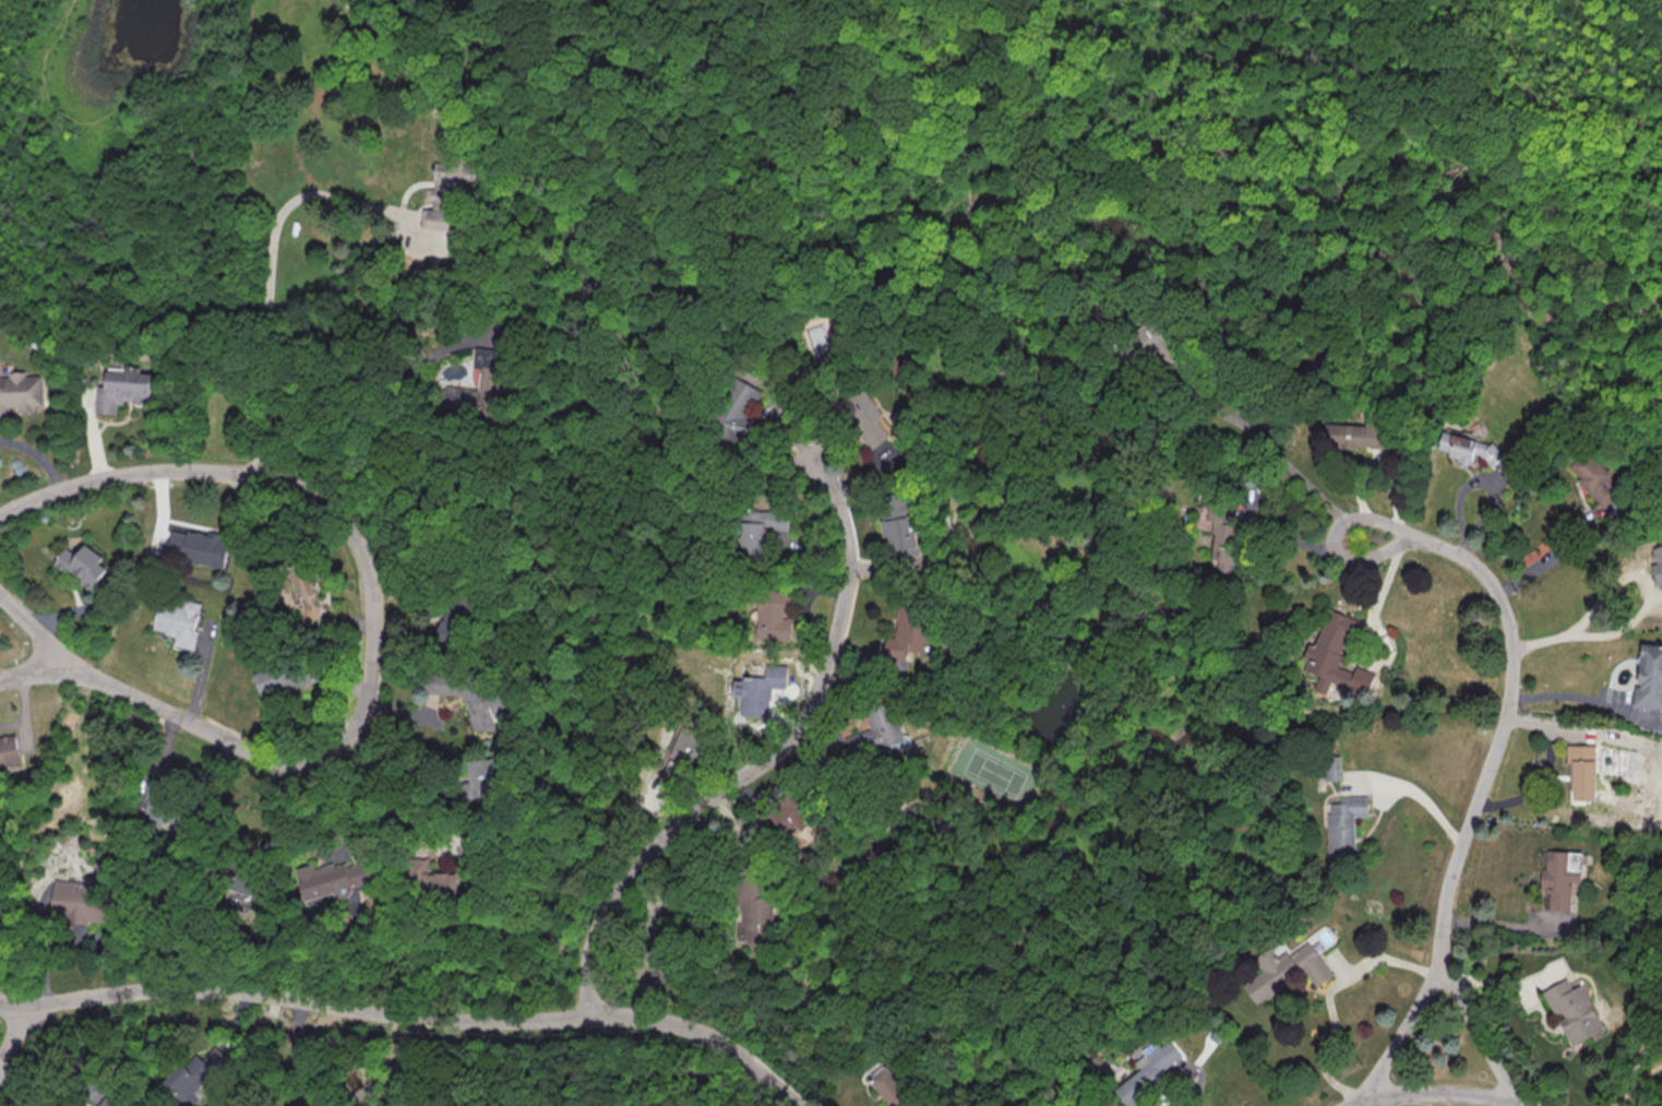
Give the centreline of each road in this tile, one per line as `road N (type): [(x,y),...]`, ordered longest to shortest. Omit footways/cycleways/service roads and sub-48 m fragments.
road 1 (residential): [(0,519),(84,480),(156,469),(256,474),(315,500),(337,522),(366,579),(371,623),(368,686),(351,728),(325,751),(292,757),(223,736),(62,663),(0,683)]
road 2 (residential): [(0,1003),(27,1008),(190,987),(410,1015),(626,1016),(712,1038),(798,1105)]
road 3 (residential): [(1363,1098),(1399,1047),(1440,955),(1448,889),(1505,714),(1509,671),(1499,599),(1459,556),(1399,536),(1364,537)]
road 4 (residential): [(591,1015),(589,974),(602,921),(633,876),(696,810),(780,745),(829,659),(848,593),(846,542),(818,463)]
road 5 (residential): [(1350,1105),(1421,1094),(1523,1105)]
road 6 (residential): [(1519,1104),(1440,955)]

